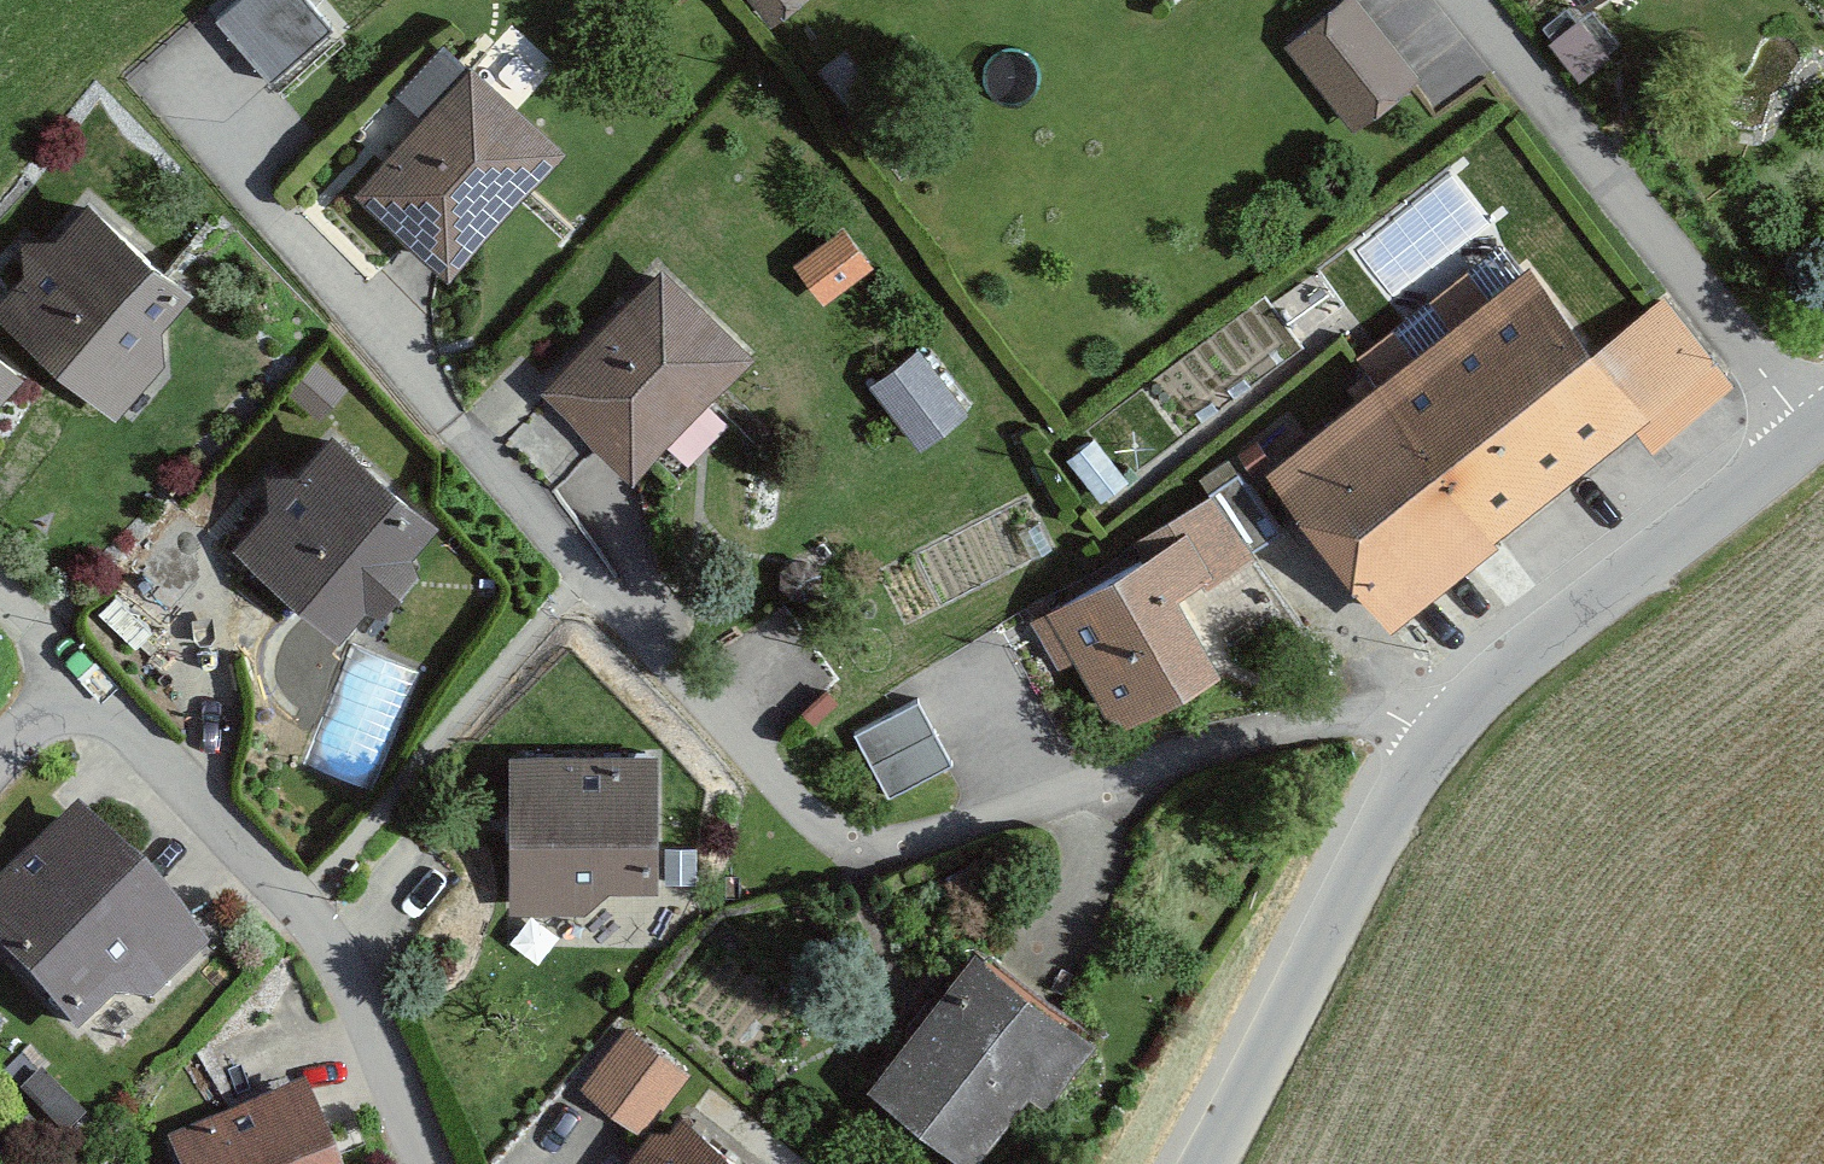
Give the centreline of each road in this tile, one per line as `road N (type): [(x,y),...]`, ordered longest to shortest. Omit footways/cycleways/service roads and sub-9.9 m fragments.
road 1 (residential): [(309,248),(582,594),(822,832),(903,852),(1326,721),(1490,691)]
road 2 (residential): [(438,1163),(317,910),(84,674)]
road 3 (tertiary): [(1199,1163),(1301,991),(1420,756),(1490,691)]
road 4 (residential): [(1810,435),(1464,0)]
road 5 (tertiary): [(1490,691),(1810,435)]
road 6 (residential): [(84,674),(0,771)]
road 7 (residential): [(84,674),(0,587)]

